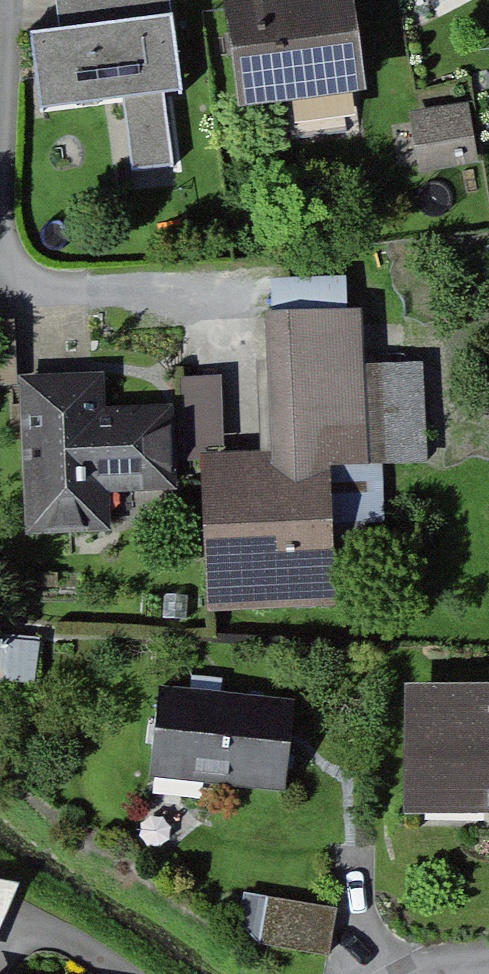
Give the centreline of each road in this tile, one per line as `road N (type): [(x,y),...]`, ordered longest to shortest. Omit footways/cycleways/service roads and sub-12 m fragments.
road 1 (residential): [(17,0),(4,162),(16,261)]

